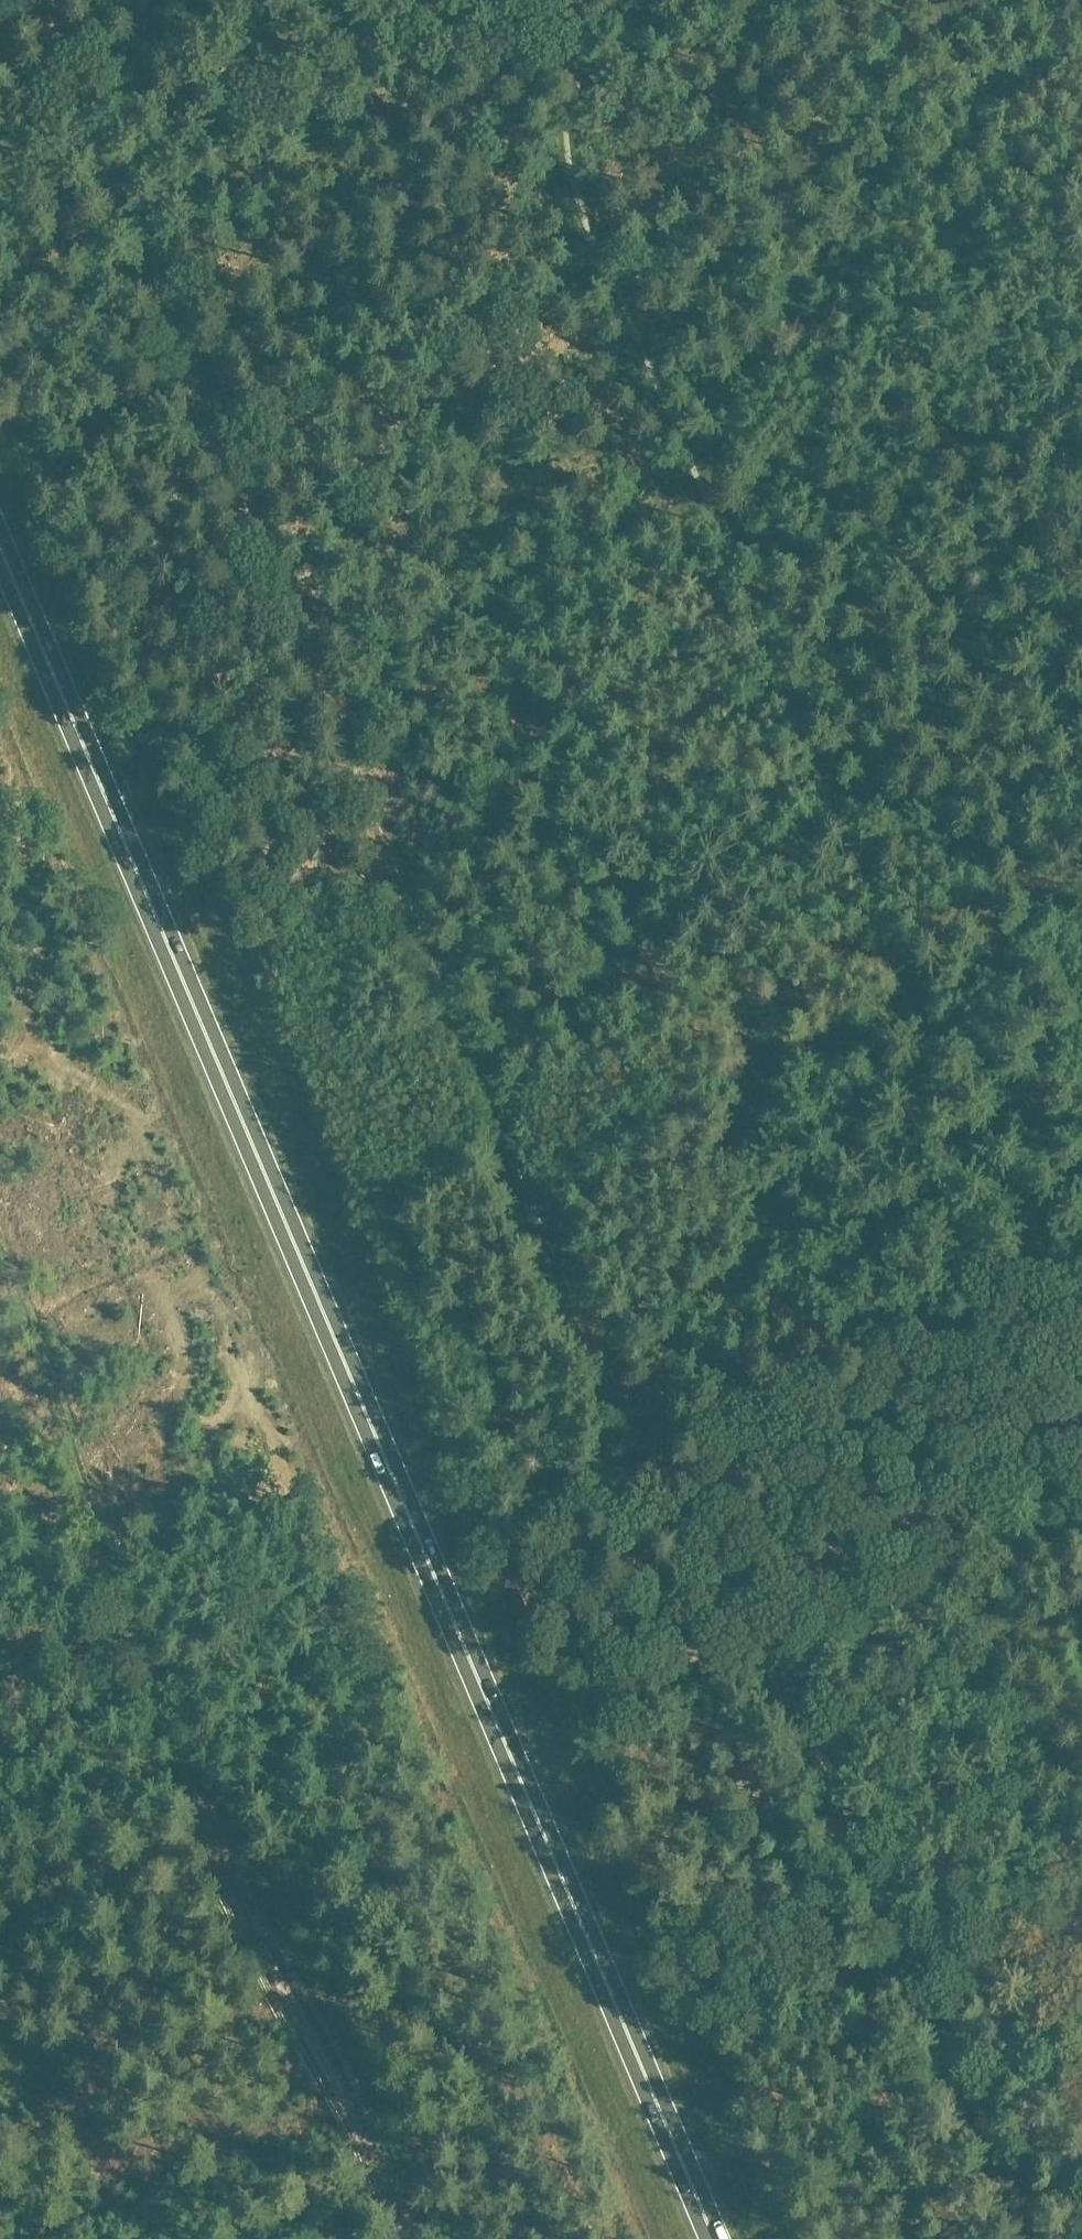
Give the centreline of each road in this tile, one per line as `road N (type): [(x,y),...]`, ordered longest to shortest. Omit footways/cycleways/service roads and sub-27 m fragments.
road 1 (trunk): [(714,2238),(0,543)]
road 2 (track): [(657,1472),(493,1132),(21,0)]
road 3 (track): [(657,1472),(881,1889),(1031,2238)]
road 4 (track): [(0,1674),(104,1647),(136,1655),(397,2238)]
road 5 (track): [(1081,1238),(657,1472)]

